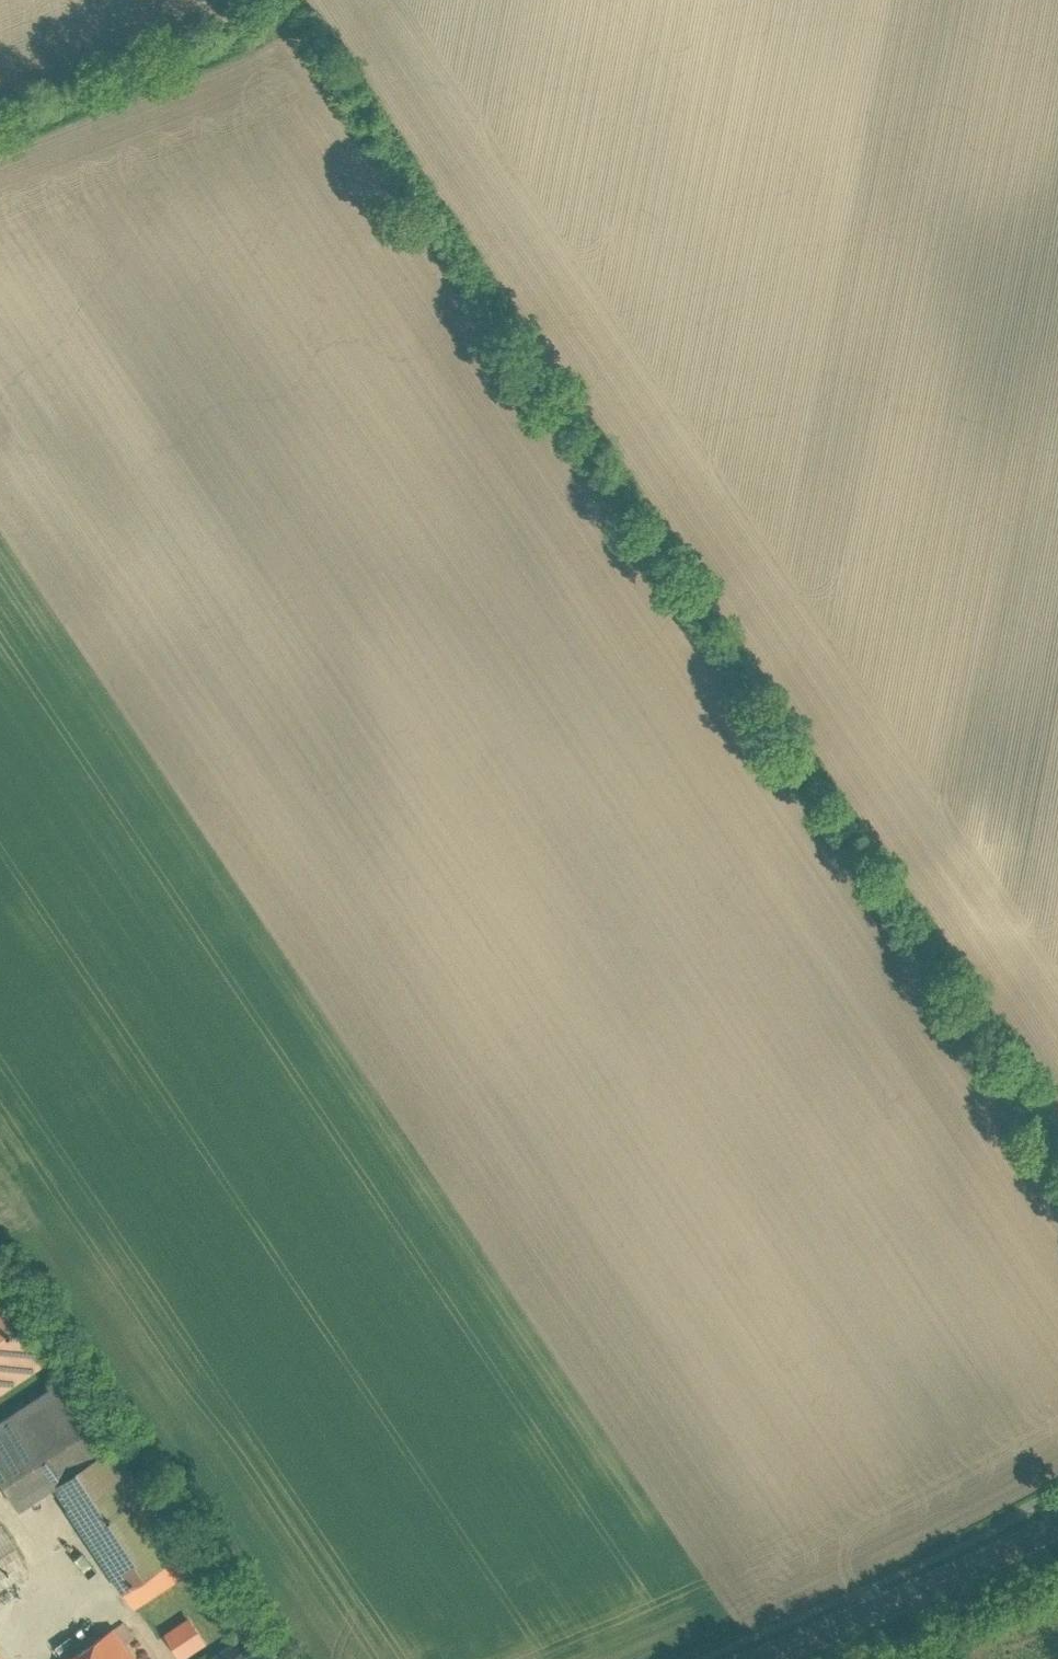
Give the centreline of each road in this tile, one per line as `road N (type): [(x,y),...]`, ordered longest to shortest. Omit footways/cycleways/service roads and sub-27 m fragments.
road 1 (tertiary): [(1057,1521),(746,1658)]

